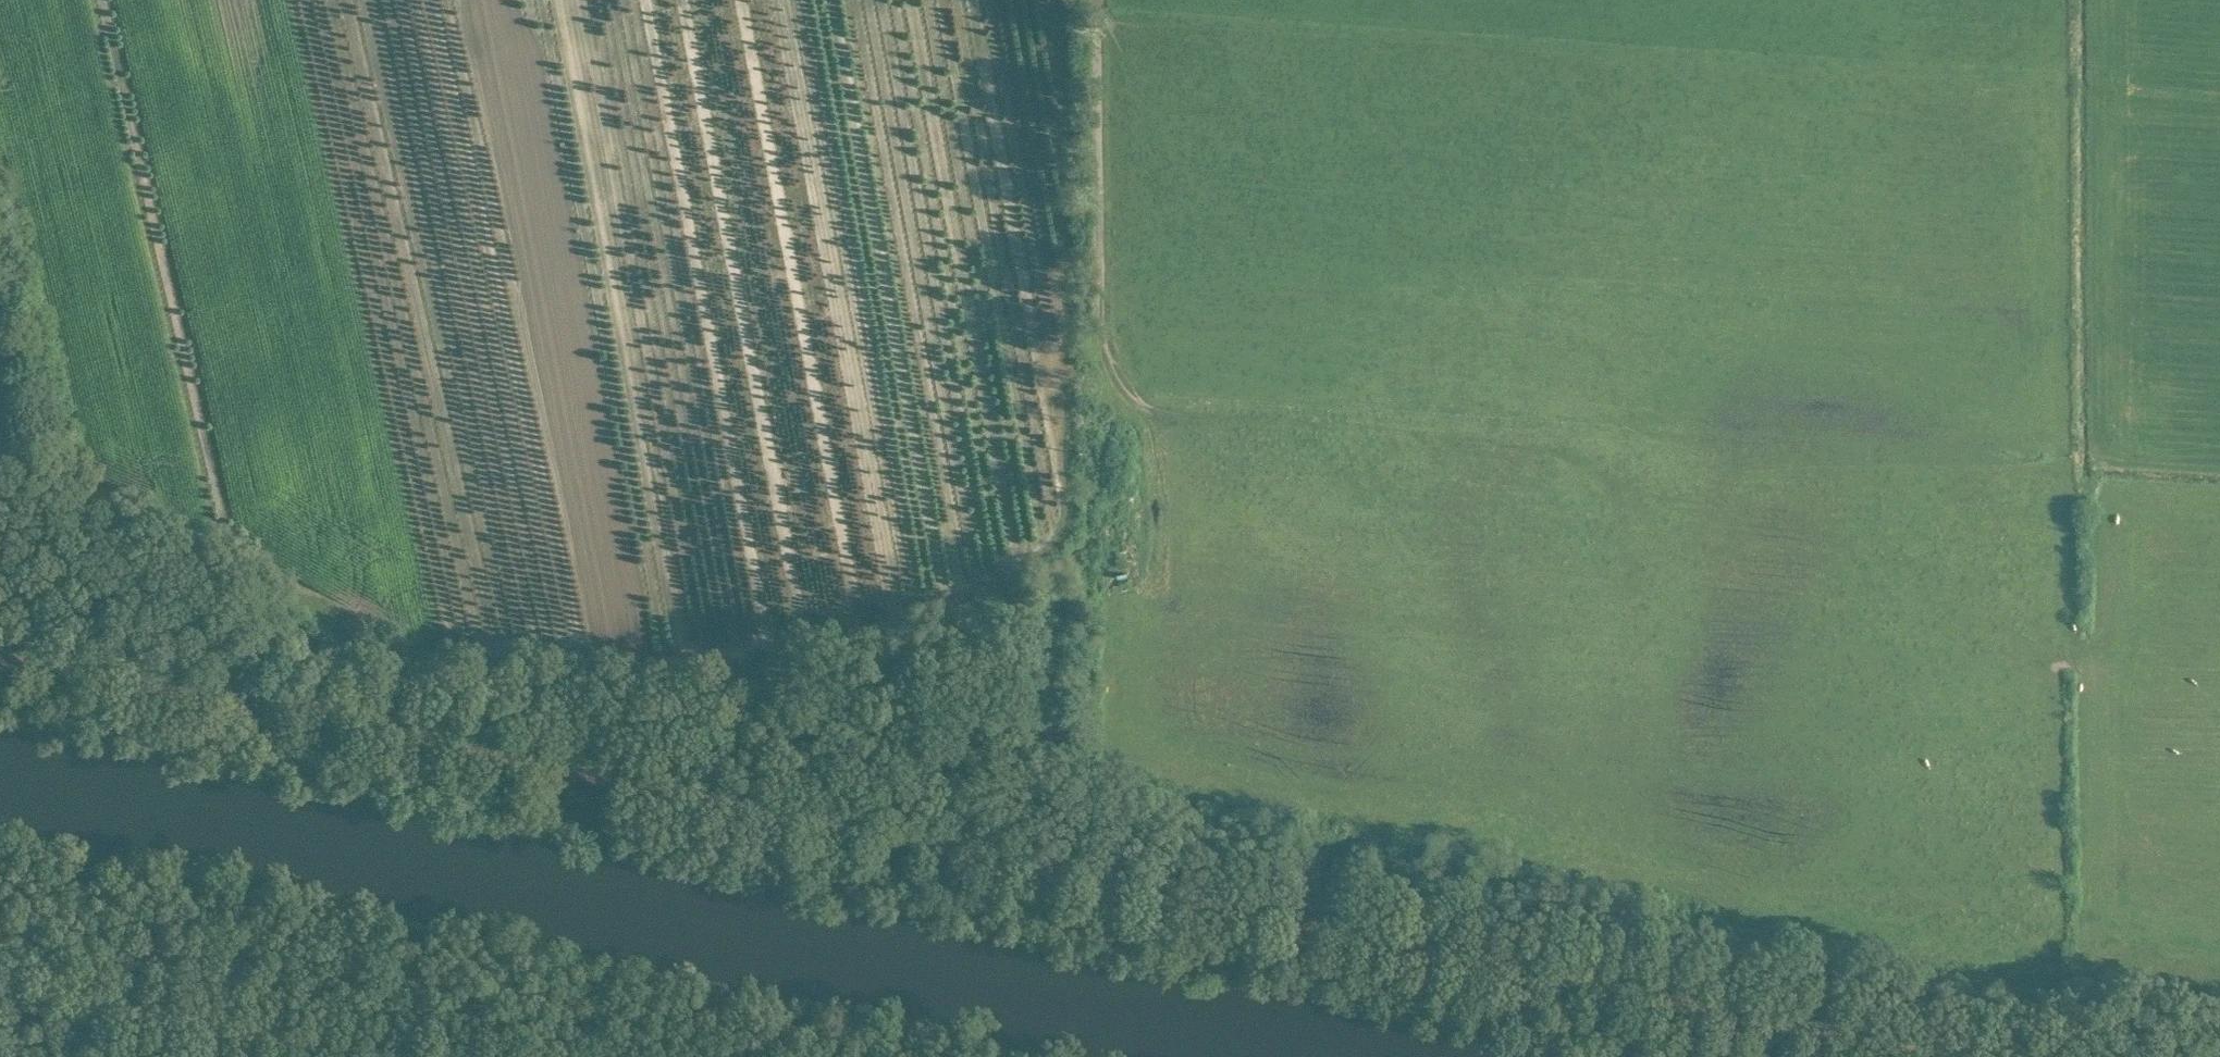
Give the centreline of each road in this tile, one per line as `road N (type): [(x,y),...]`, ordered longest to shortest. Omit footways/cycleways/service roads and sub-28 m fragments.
road 1 (unclassified): [(571,1056),(0,959)]

